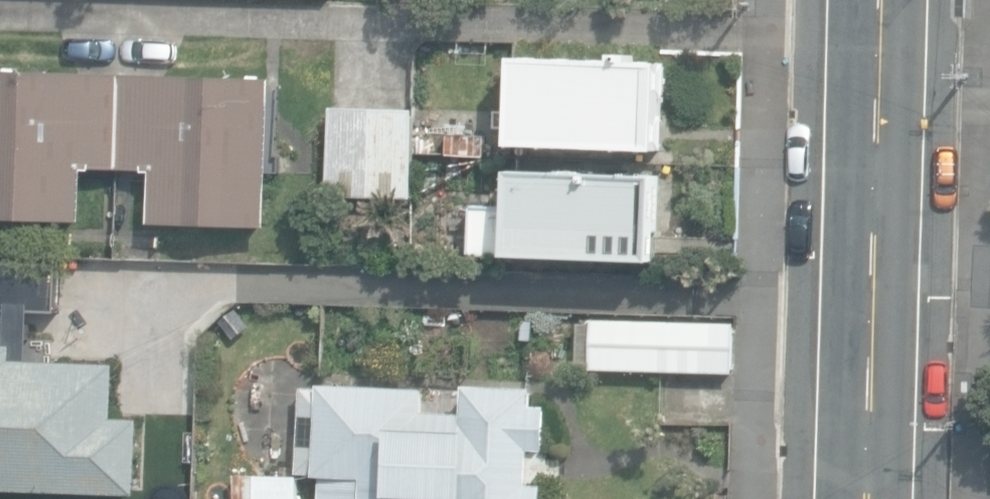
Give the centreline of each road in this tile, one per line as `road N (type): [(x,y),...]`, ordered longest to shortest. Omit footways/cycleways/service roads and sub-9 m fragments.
road 1 (residential): [(875,0),(860,498)]

